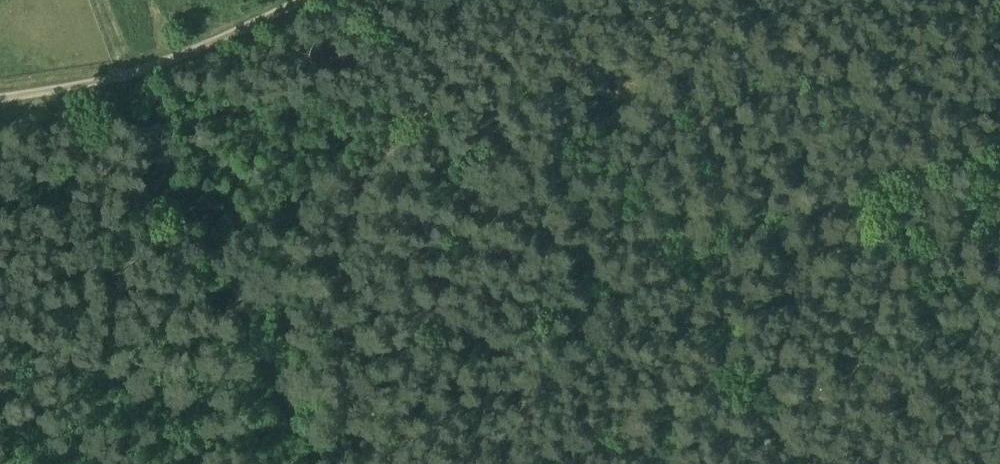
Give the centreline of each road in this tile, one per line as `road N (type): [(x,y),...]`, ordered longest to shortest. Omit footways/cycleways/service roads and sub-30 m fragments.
road 1 (track): [(128,73),(313,414)]
road 2 (track): [(295,0),(128,73)]
road 3 (track): [(128,73),(0,98)]

